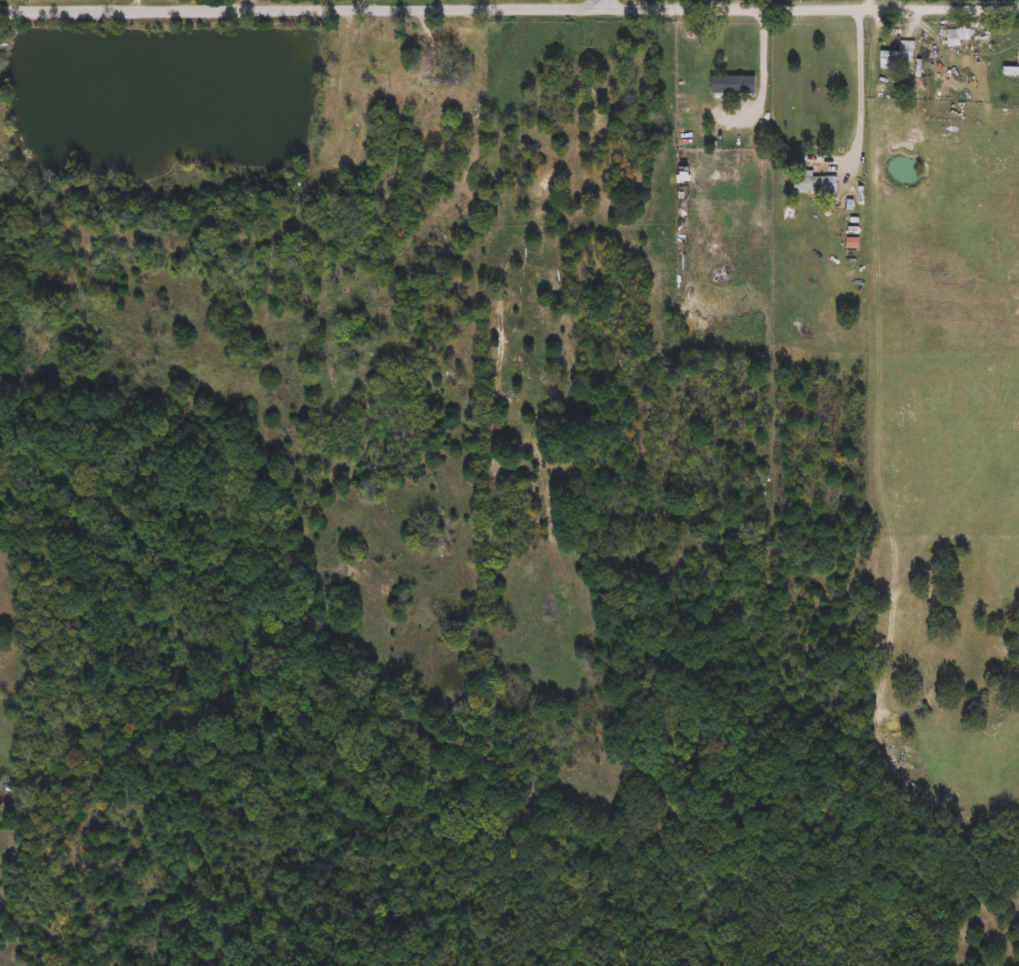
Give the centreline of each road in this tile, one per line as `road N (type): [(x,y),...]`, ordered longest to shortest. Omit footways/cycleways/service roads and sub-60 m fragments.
road 1 (residential): [(607,5),(0,7)]
road 2 (residential): [(1018,10),(607,5)]
road 3 (residential): [(813,159),(855,154),(867,131),(865,6)]

